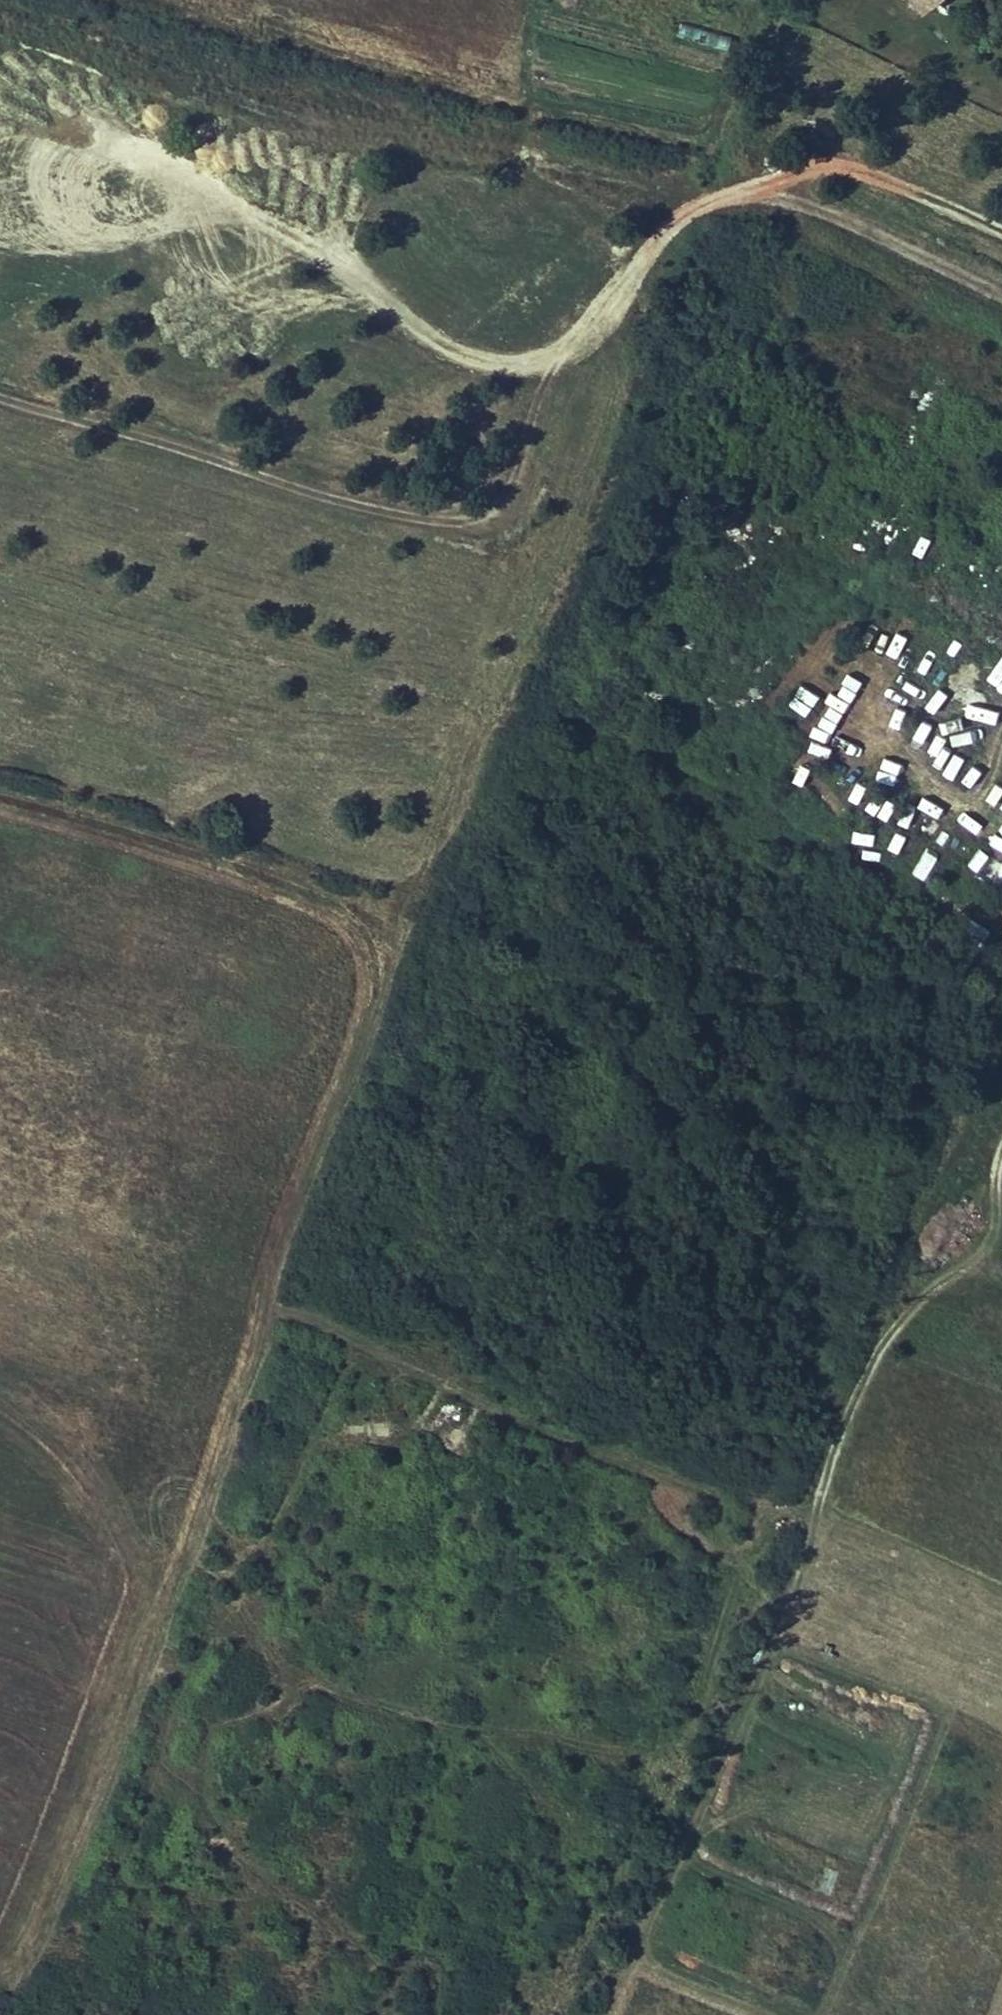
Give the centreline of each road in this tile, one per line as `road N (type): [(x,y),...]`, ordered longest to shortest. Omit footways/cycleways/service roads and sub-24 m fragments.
road 1 (track): [(1001,295),(789,194),(702,204),(658,238),(612,325),(591,346),(566,354),(543,383),(514,489),(498,515),(473,523),(417,522),(0,398)]
road 2 (track): [(1001,669),(916,771),(956,852),(1001,870)]
road 3 (track): [(1001,632),(890,577)]

